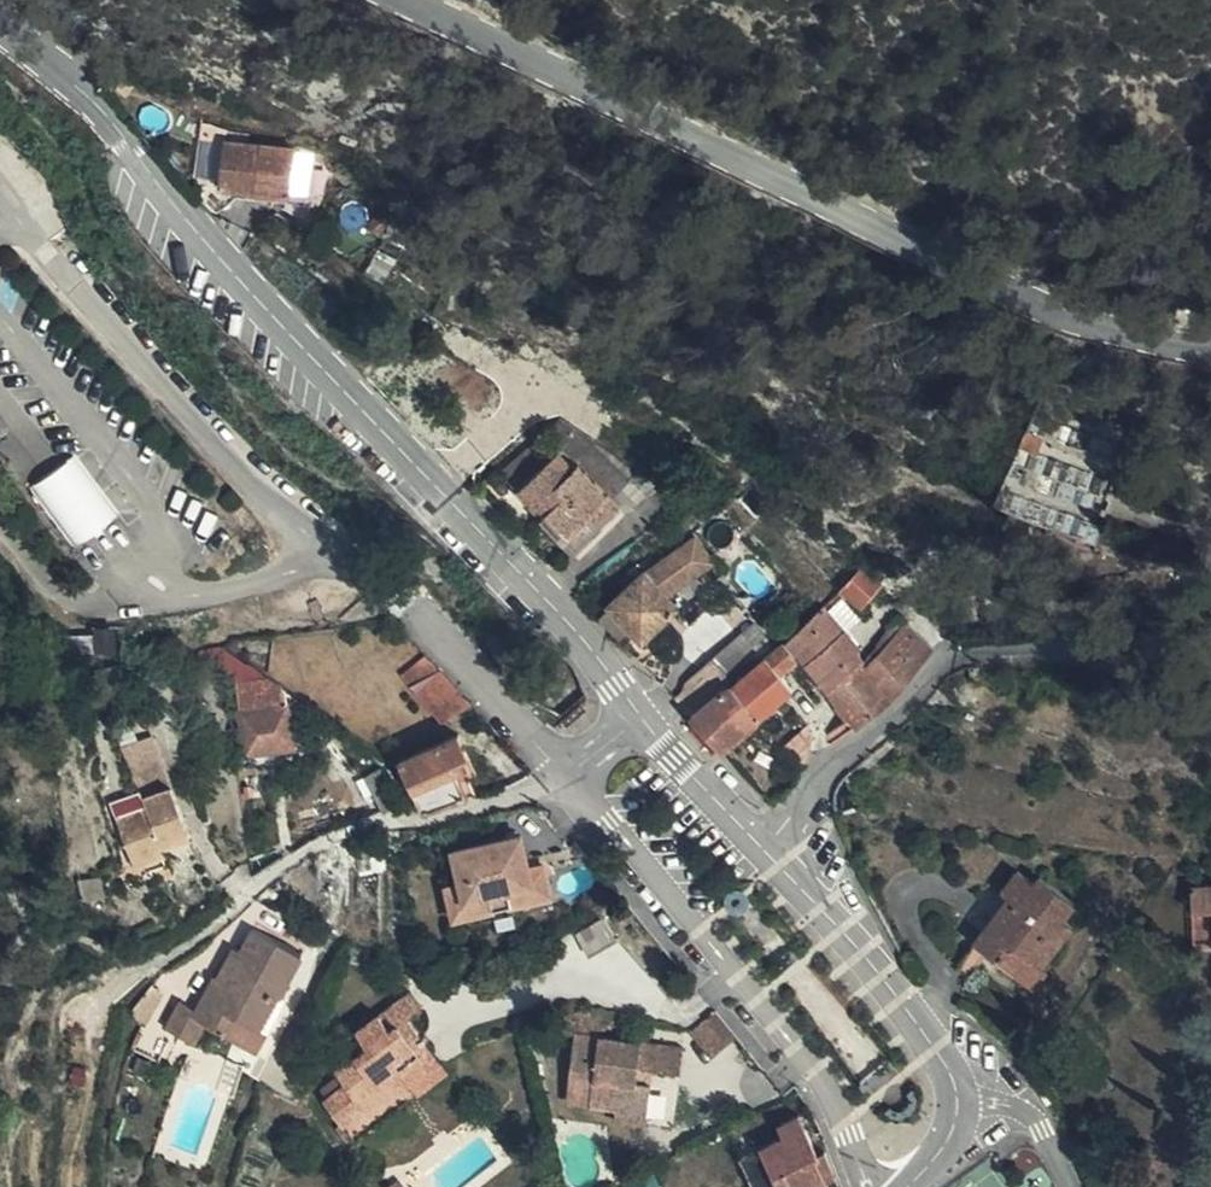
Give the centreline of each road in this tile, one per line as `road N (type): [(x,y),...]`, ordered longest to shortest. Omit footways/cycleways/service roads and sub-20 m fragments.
road 1 (tertiary): [(642,717),(580,636),(240,283),(87,96),(0,22)]
road 2 (tertiary): [(433,0),(973,275),(1210,349)]
road 3 (residential): [(875,1186),(812,1068),(561,777)]
road 4 (tertiary): [(960,1099),(950,1059),(772,852),(642,717)]
road 5 (residential): [(561,777),(517,797),(325,838),(231,913)]
road 6 (residential): [(561,777),(366,560)]
road 7 (residential): [(1071,1186),(1027,1111),(960,1099)]

